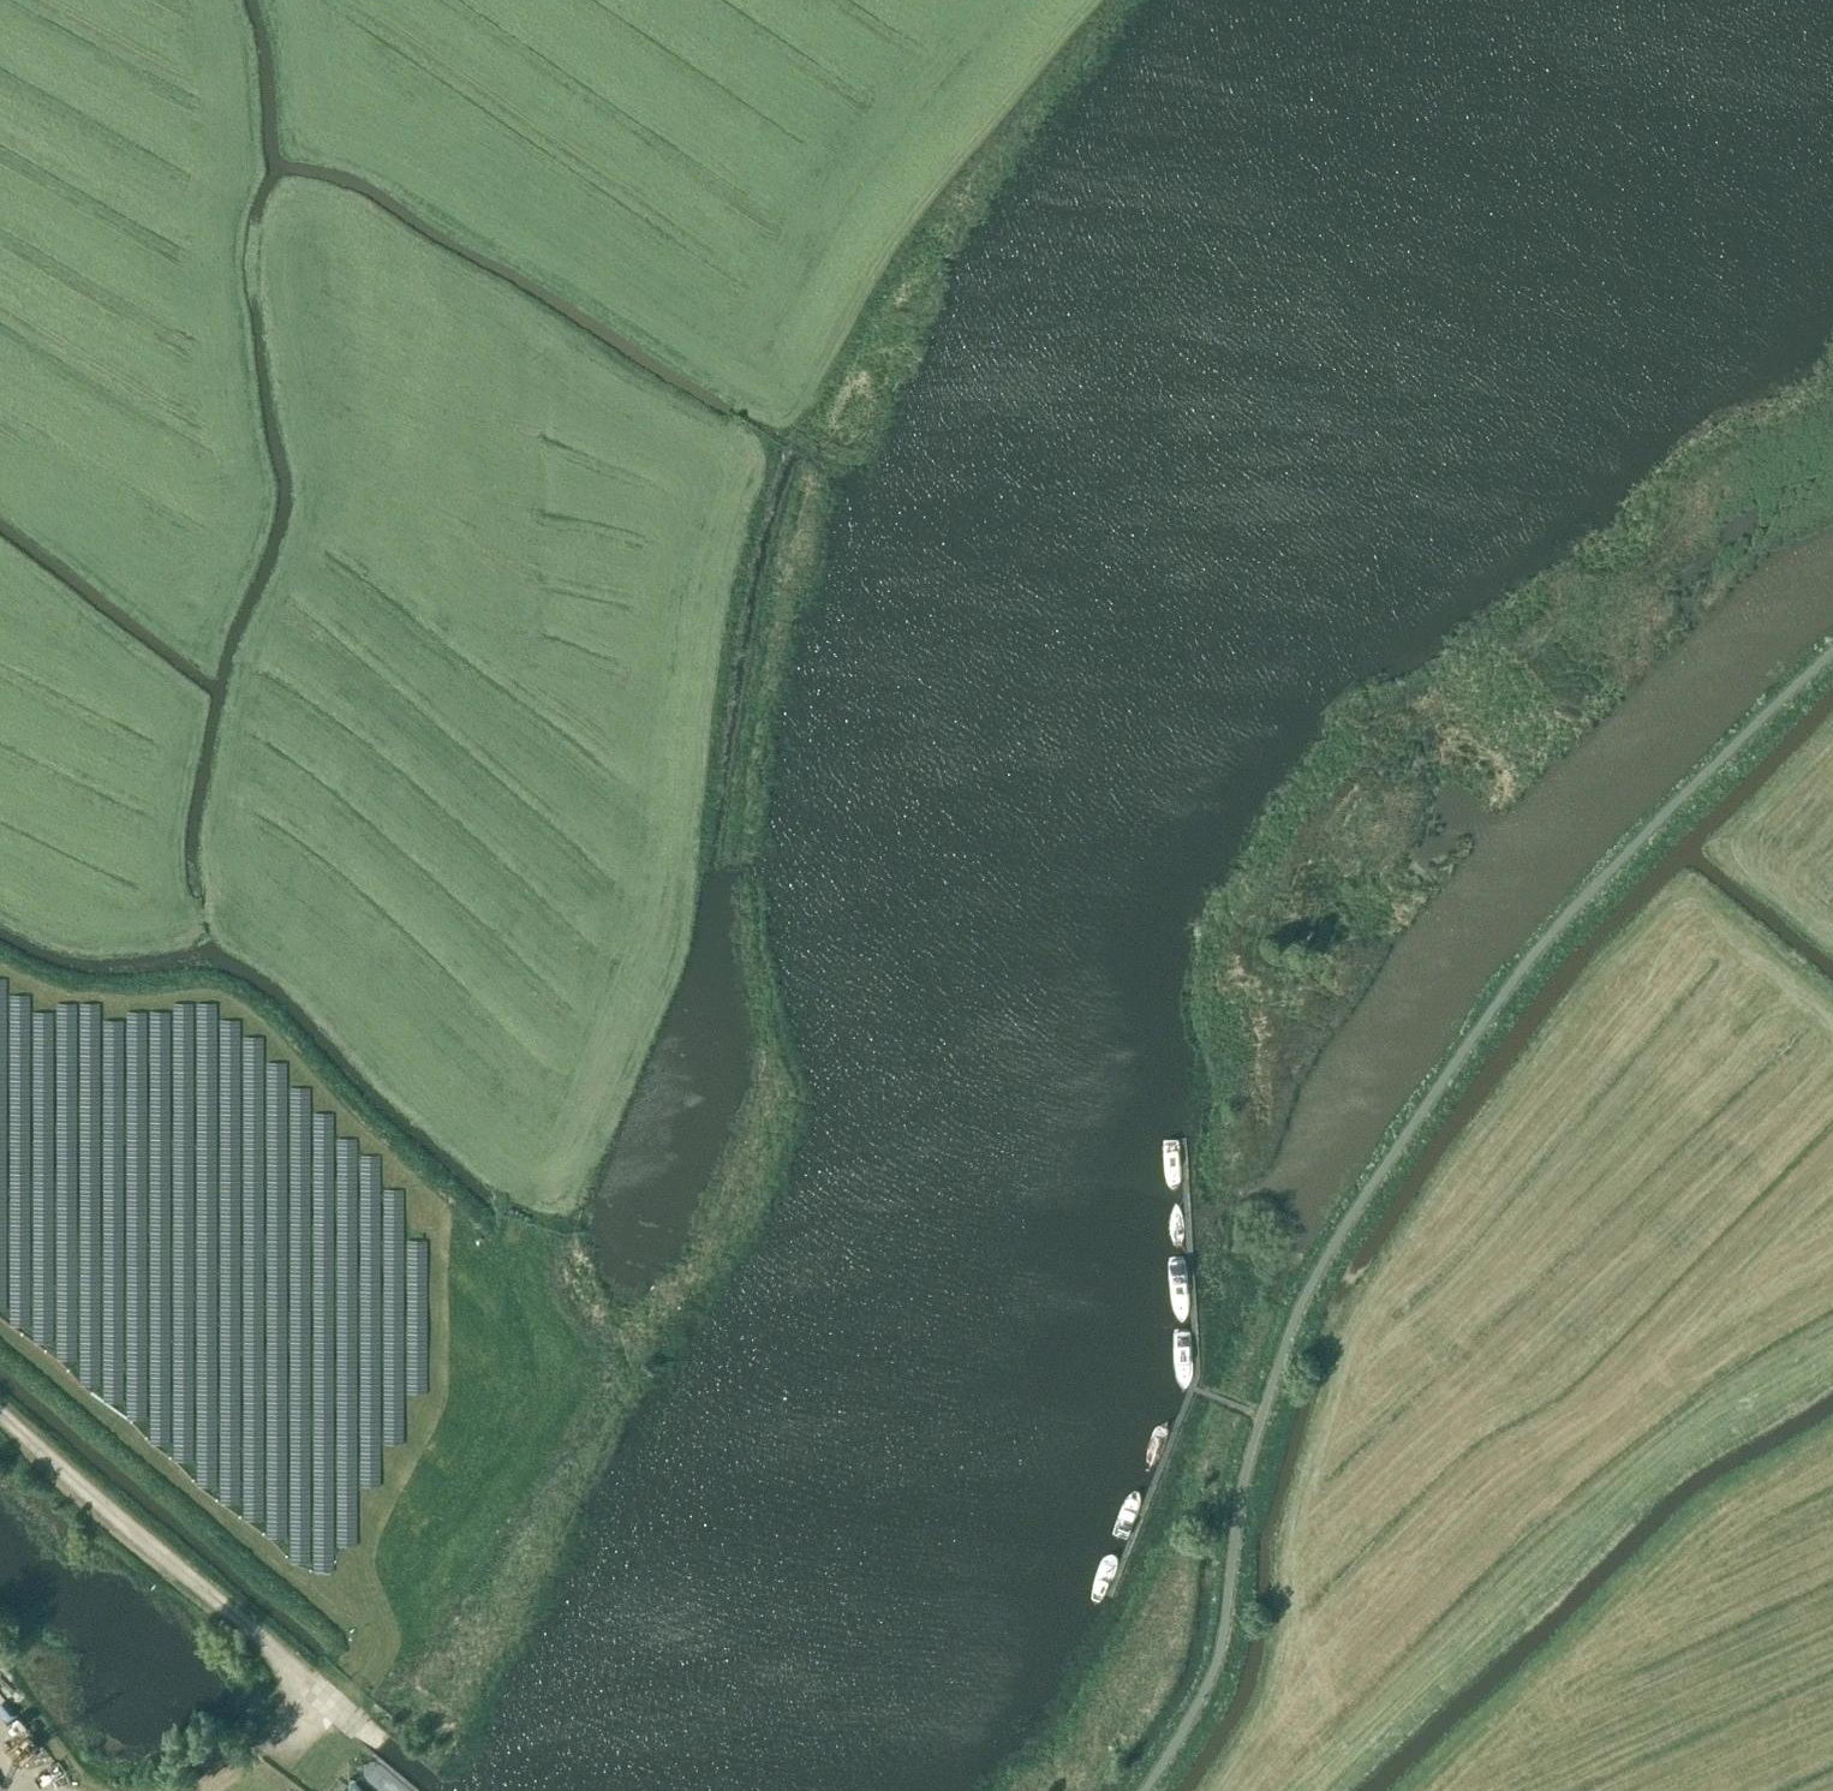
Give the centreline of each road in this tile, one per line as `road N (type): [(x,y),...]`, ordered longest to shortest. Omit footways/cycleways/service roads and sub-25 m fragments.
road 1 (track): [(372,1749),(176,1562),(0,1416)]
road 2 (track): [(314,1692),(265,1756),(208,1790)]

